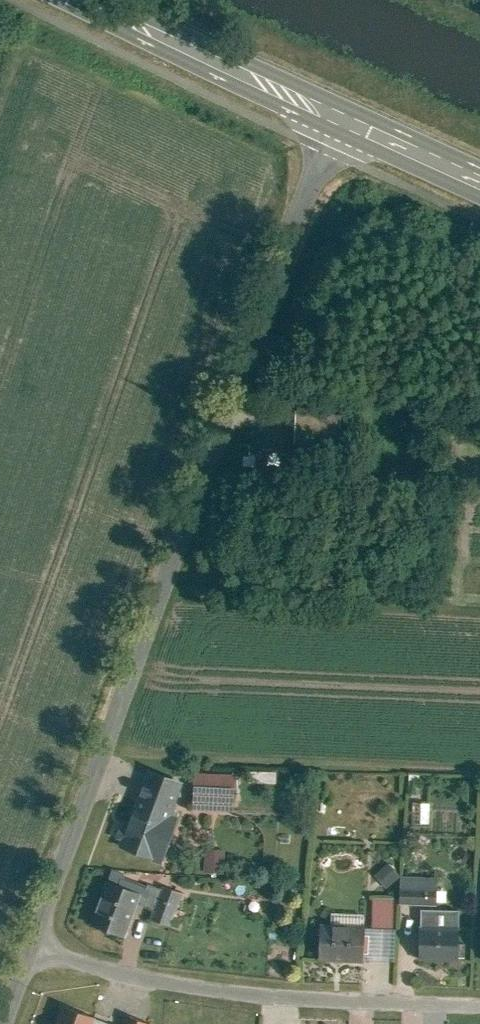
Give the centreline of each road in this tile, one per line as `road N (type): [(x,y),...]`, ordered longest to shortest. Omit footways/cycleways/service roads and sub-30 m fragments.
road 1 (residential): [(14,941),(339,115)]
road 2 (residential): [(479,995),(161,975),(14,941)]
road 3 (primary): [(92,0),(339,115)]
road 4 (primary): [(339,115),(479,177)]

